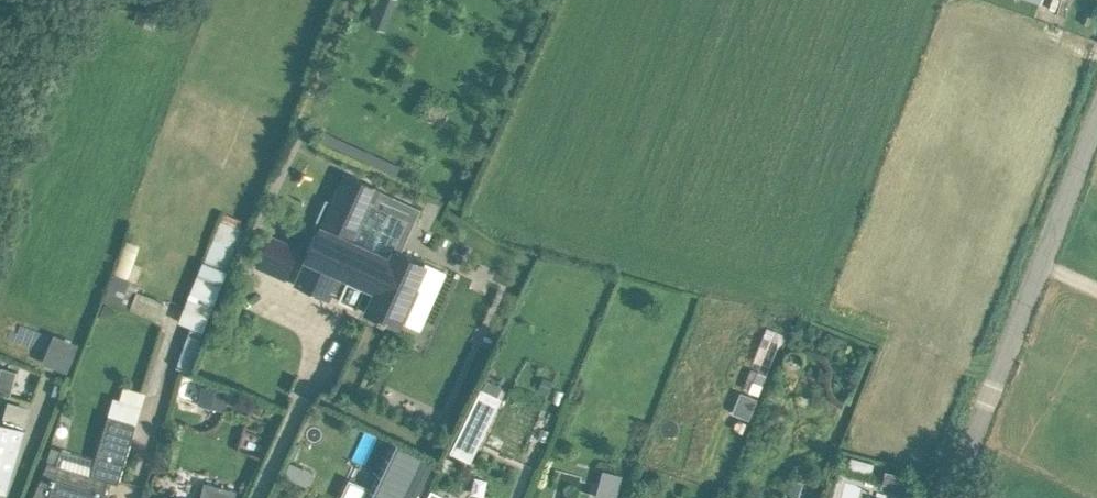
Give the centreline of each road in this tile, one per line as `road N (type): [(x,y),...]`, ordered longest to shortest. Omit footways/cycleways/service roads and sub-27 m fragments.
road 1 (unclassified): [(950,497),(1096,121)]

